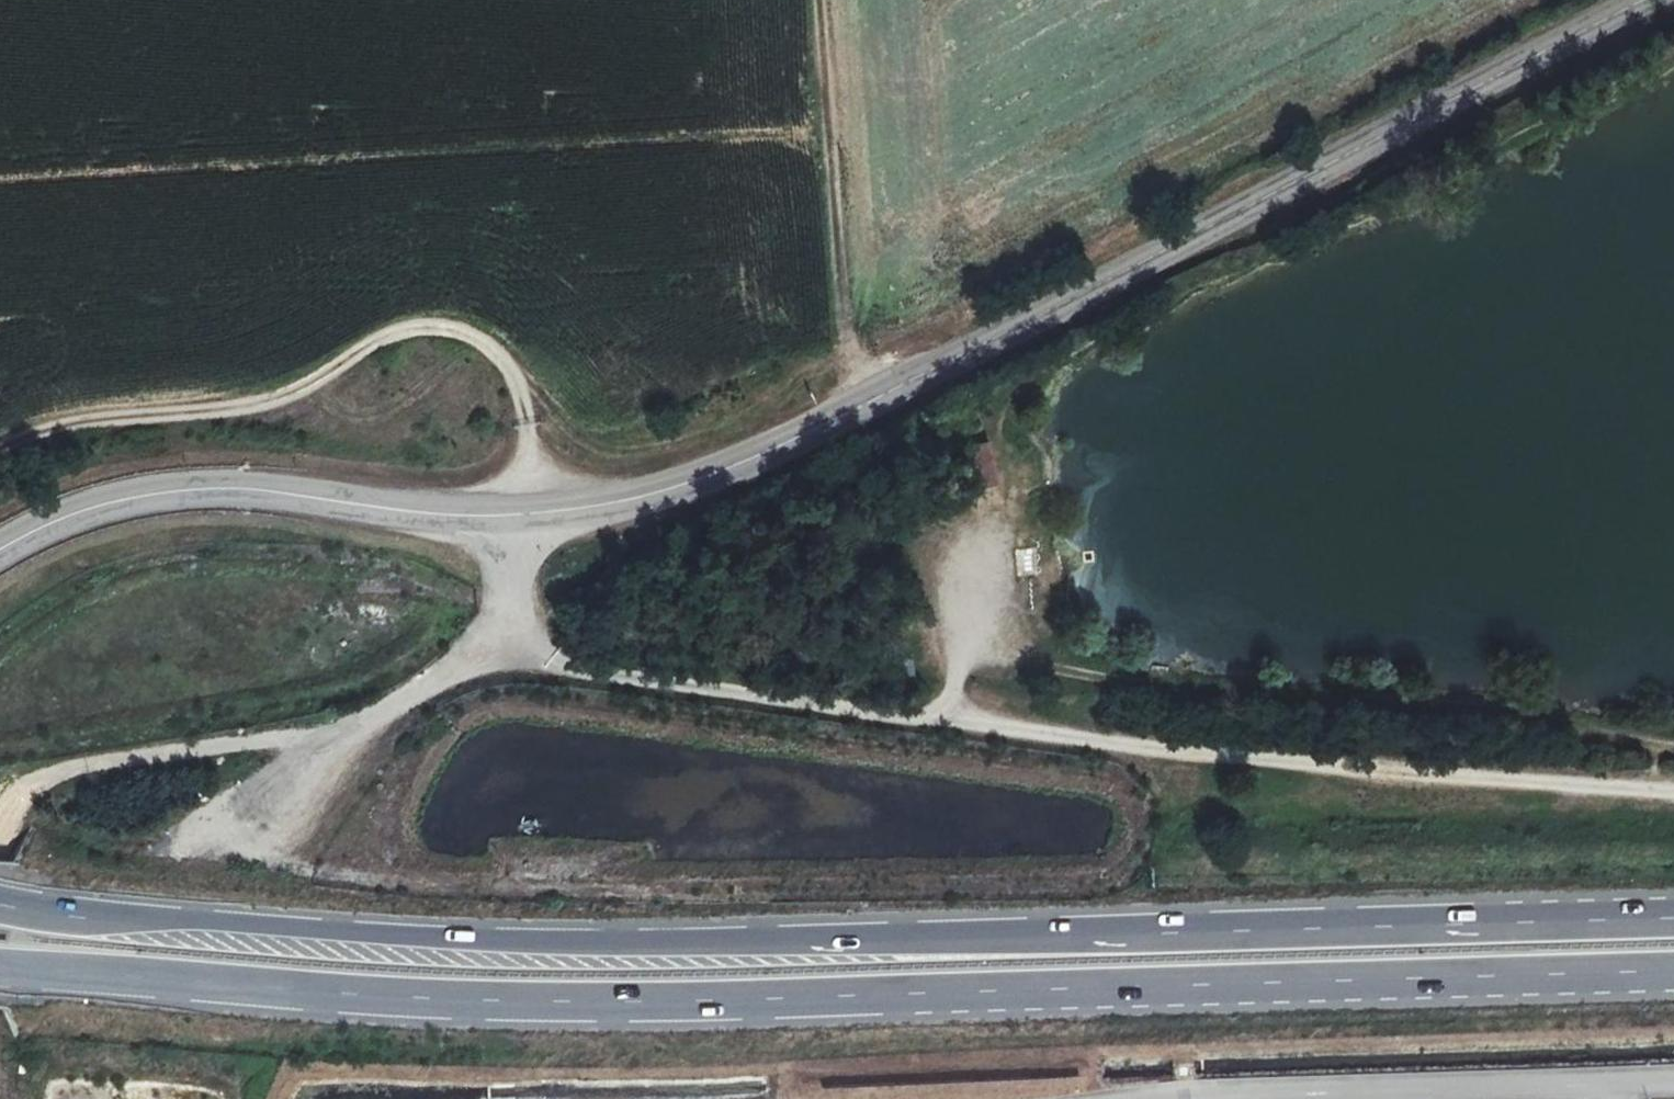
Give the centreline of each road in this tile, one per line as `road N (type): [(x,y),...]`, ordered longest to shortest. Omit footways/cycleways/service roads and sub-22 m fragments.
road 1 (unclassified): [(0,548),(28,528),(146,491),(518,516),(687,488),(1641,0)]
road 2 (trunk): [(1673,919),(883,944),(495,942),(0,901)]
road 3 (trunk): [(0,966),(487,1003),(1673,971)]
road 4 (track): [(518,516),(507,608),(549,663),(939,723),(1673,792)]
road 5 (track): [(1673,58),(1023,383),(993,432),(975,633),(1058,678)]
road 6 (track): [(518,516),(530,438),(520,388),(483,342),(440,325),(386,338),(290,400),(75,432),(0,454)]
road 7 (track): [(1058,678),(1673,738)]
road 8 (track): [(520,625),(329,739),(256,740),(73,766),(35,783),(5,810),(0,827)]
road 9 (track): [(329,739),(184,851)]

